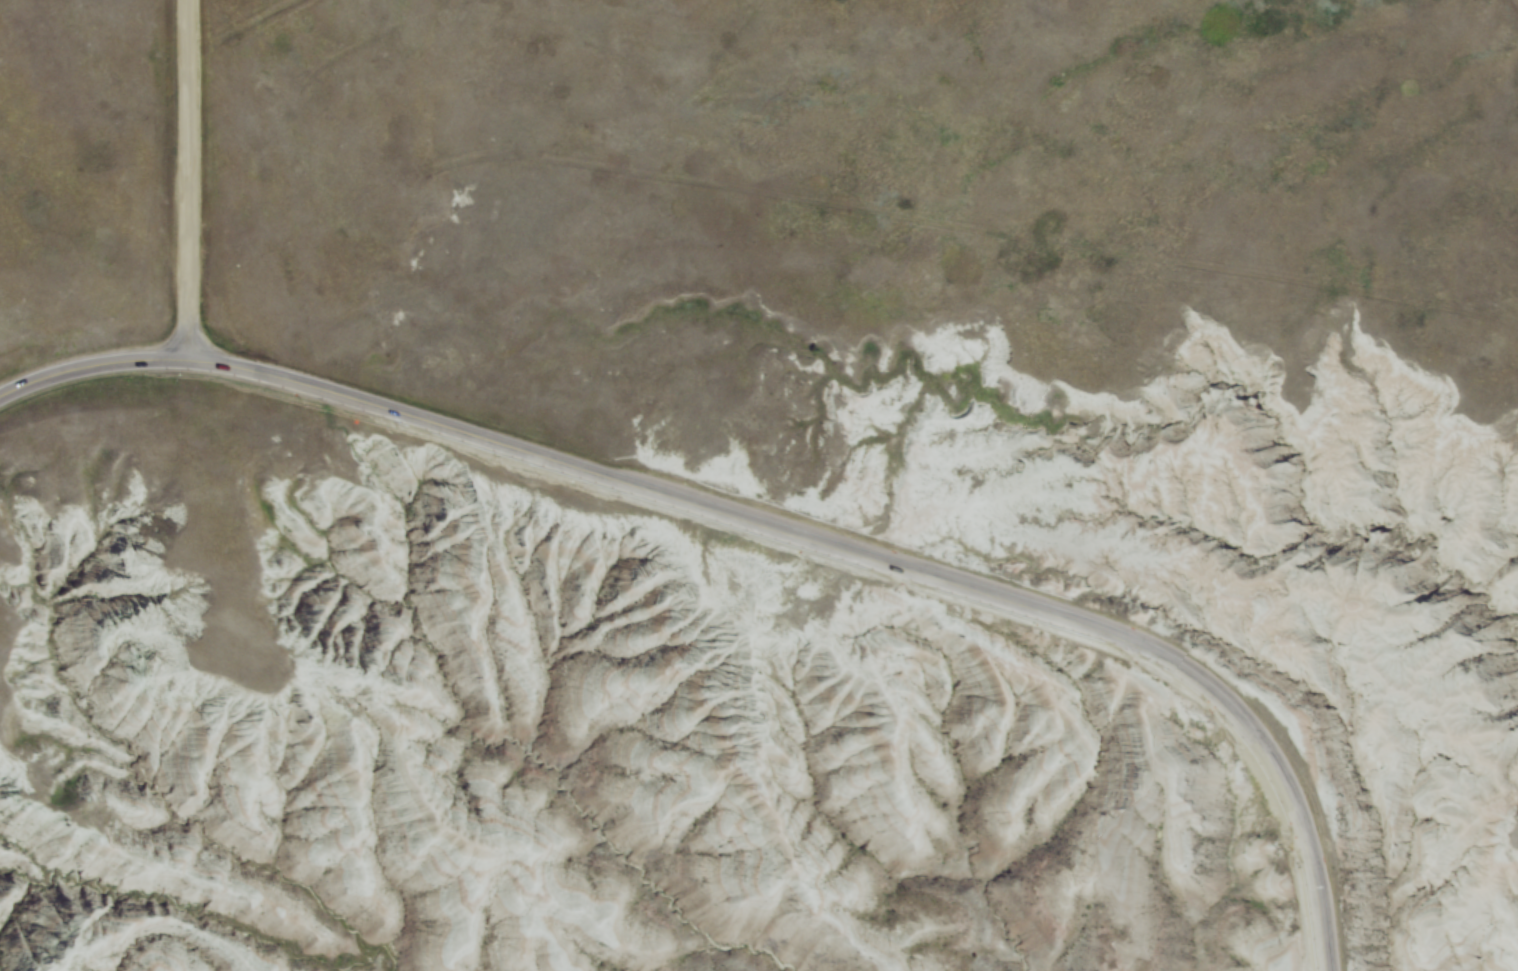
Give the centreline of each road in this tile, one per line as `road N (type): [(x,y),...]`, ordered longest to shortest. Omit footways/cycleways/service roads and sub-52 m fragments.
road 1 (primary): [(186,361),(263,372),(989,593),(1140,649),(1210,688),(1280,766),(1317,853),(1332,970)]
road 2 (residential): [(186,361),(182,0)]
road 3 (primary): [(0,391),(66,362),(186,361)]

